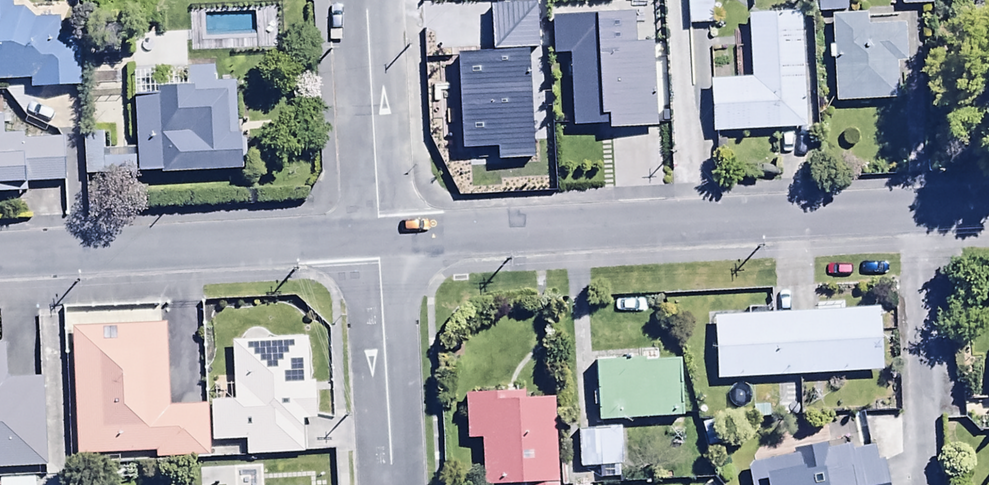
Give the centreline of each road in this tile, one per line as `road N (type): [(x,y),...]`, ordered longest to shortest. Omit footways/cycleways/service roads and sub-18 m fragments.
road 1 (unclassified): [(988,203),(376,231)]
road 2 (unclassified): [(376,231),(0,251)]
road 3 (residential): [(376,231),(392,484)]
road 4 (residential): [(364,0),(376,231)]

